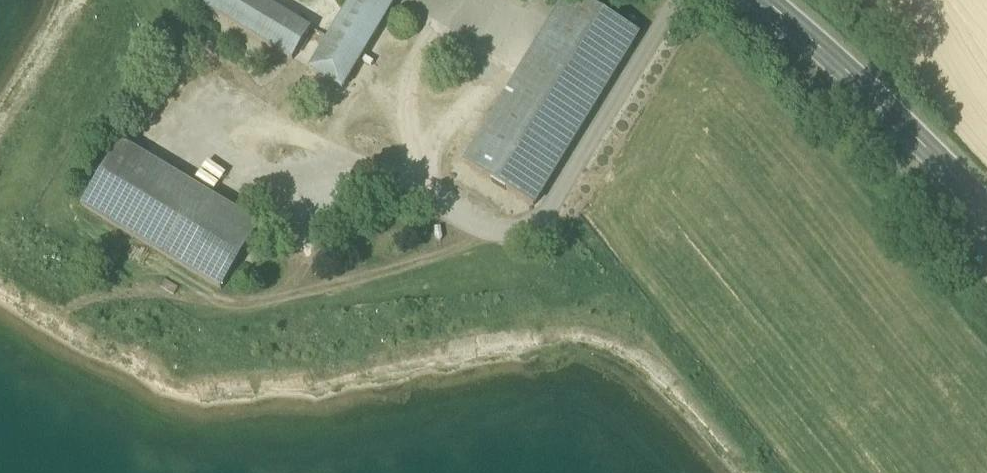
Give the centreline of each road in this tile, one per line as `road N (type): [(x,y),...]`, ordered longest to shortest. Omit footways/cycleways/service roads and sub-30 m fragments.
road 1 (tertiary): [(986,213),(816,43),(761,0)]
road 2 (track): [(682,0),(542,228)]

